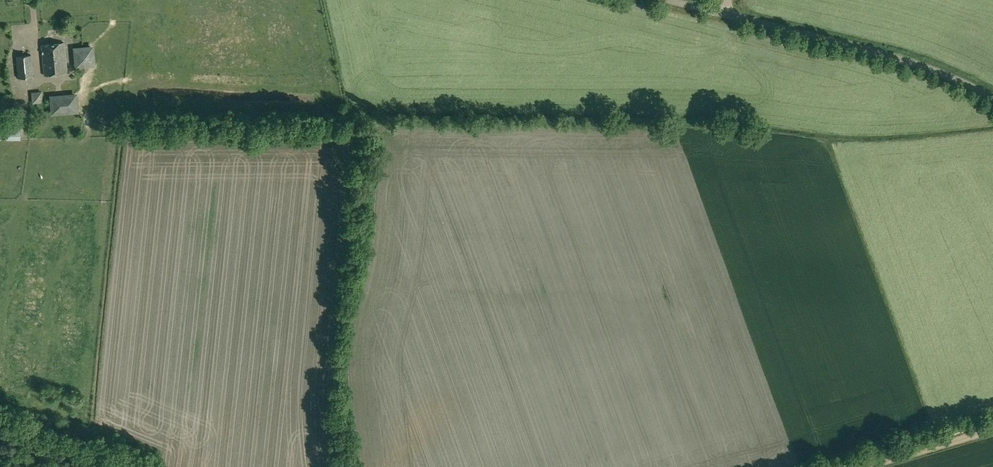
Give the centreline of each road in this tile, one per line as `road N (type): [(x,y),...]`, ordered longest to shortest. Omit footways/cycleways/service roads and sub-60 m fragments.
road 1 (unclassified): [(992,98),(872,51),(667,0)]
road 2 (track): [(992,430),(868,466)]

